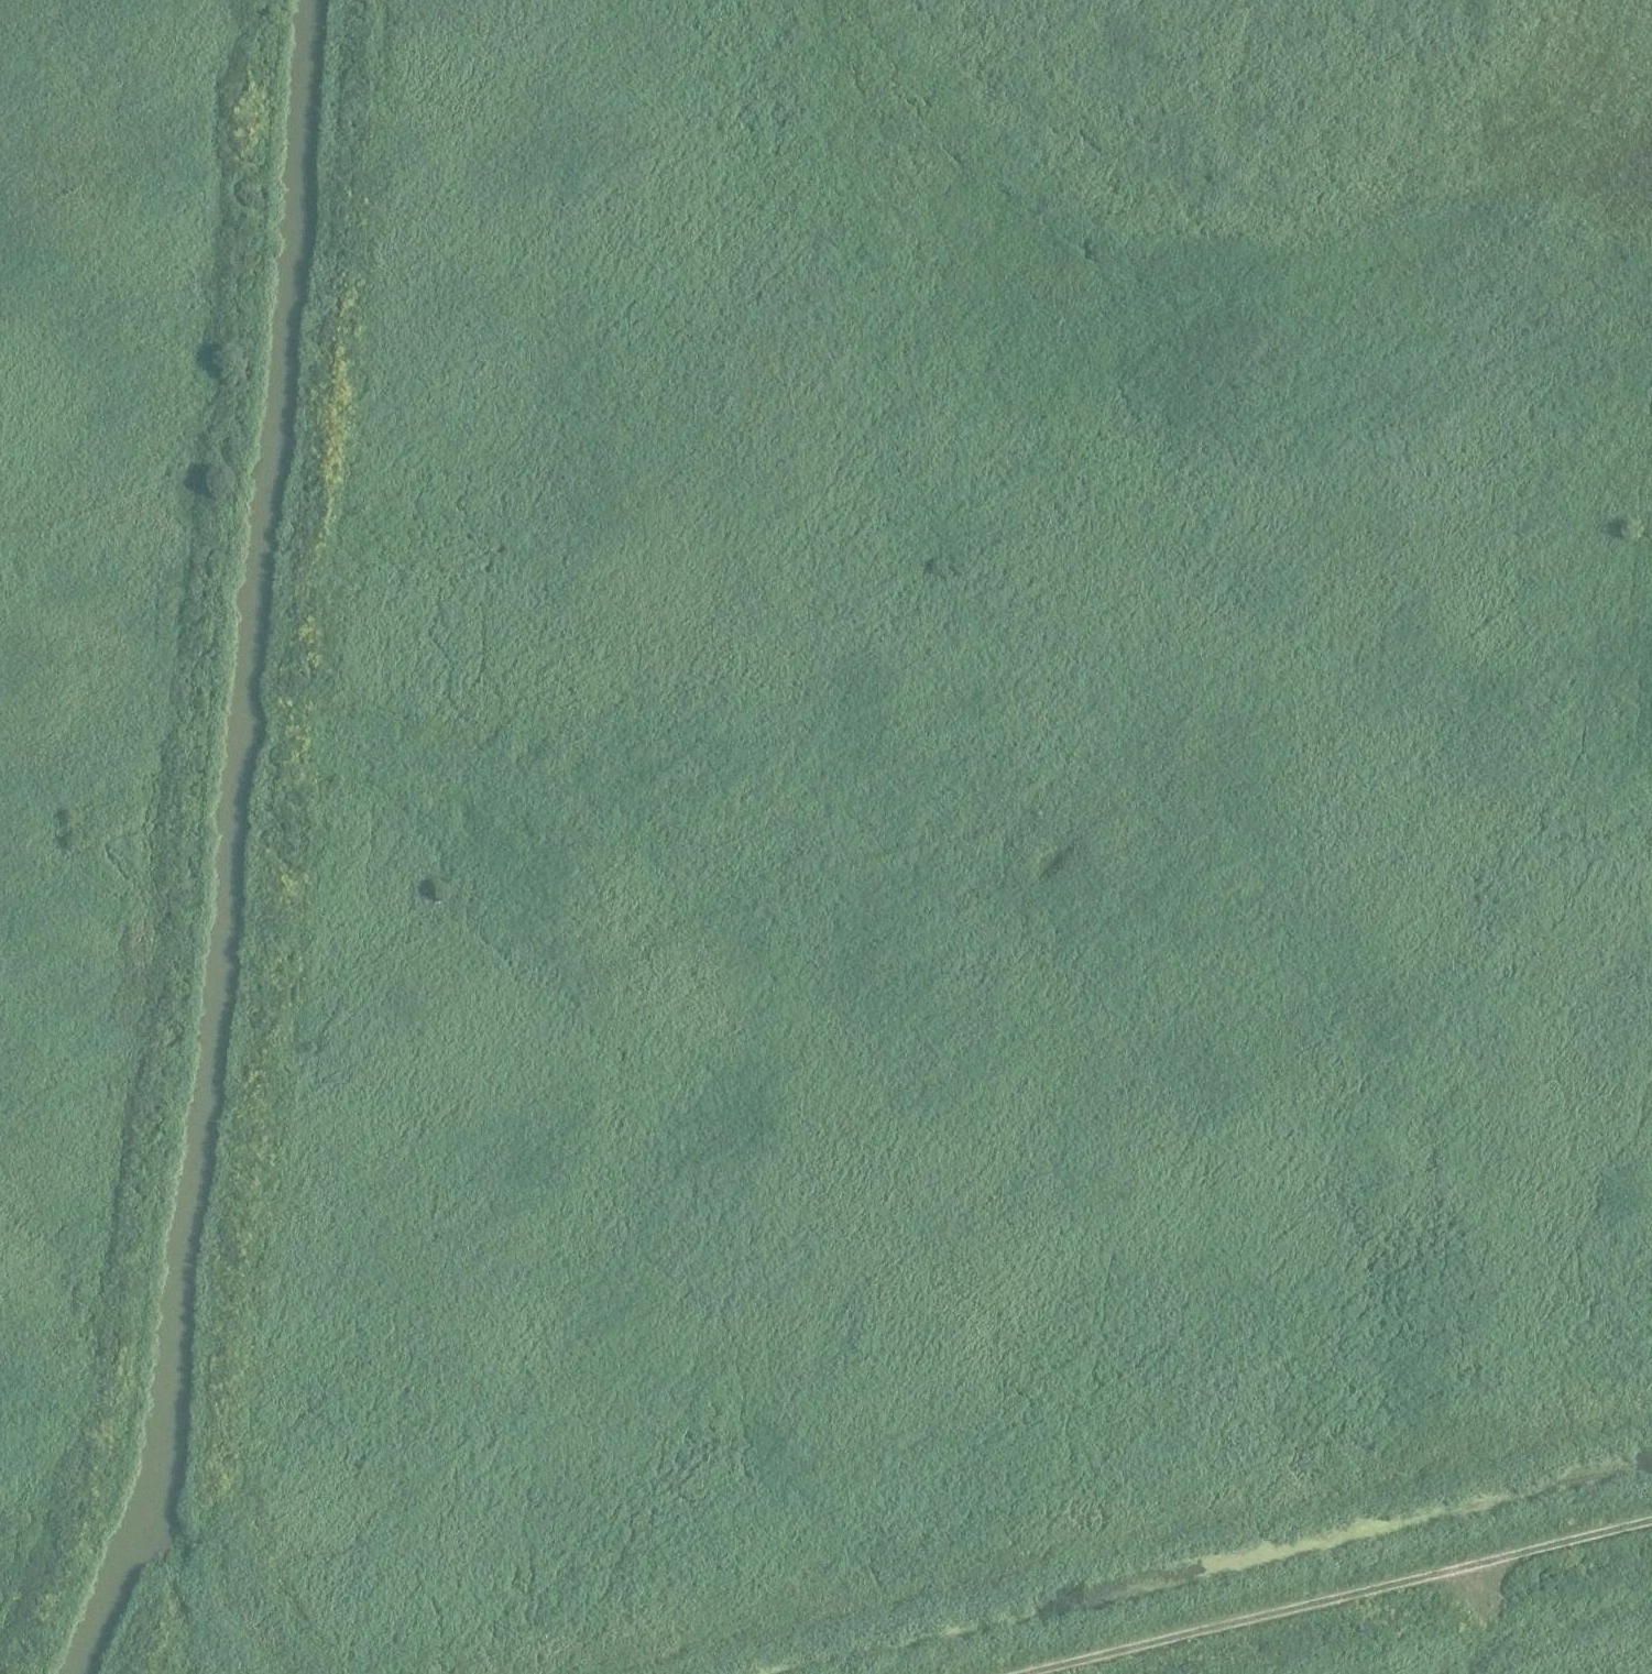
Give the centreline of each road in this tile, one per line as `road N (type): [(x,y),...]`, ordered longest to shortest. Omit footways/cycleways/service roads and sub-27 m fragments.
road 1 (track): [(1037,1673),(1651,1526)]

